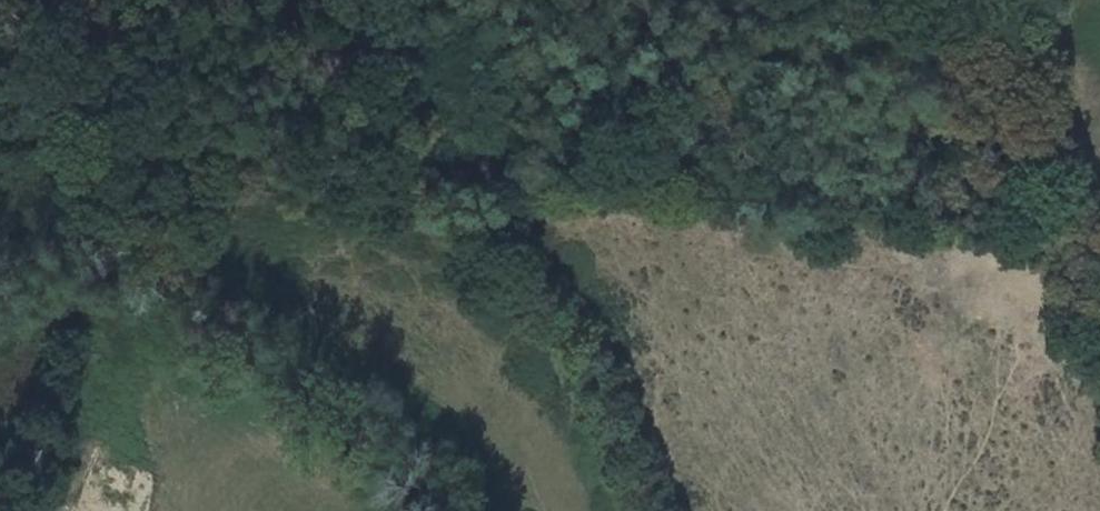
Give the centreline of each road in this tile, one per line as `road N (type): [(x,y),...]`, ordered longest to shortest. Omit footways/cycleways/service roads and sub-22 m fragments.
road 1 (track): [(1099,339),(1016,184),(1005,0)]

